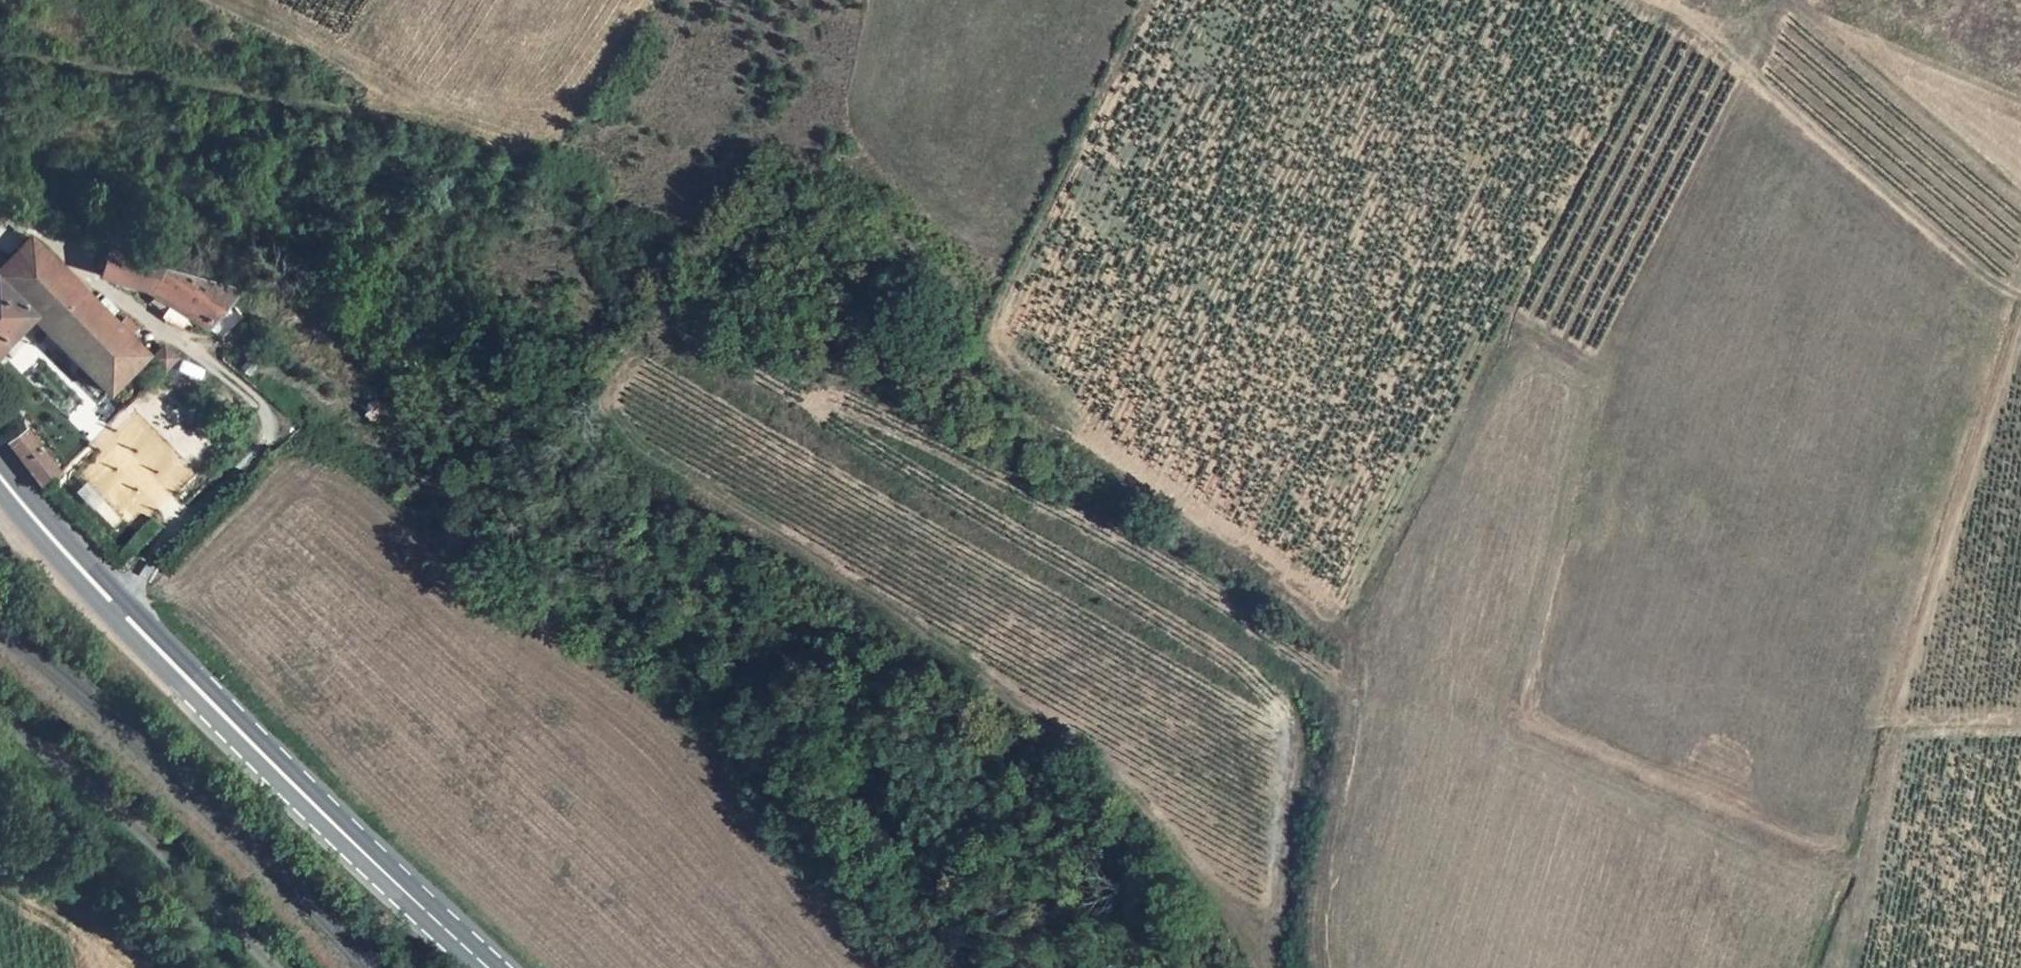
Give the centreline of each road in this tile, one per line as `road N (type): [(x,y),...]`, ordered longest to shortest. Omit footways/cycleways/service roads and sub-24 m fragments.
road 1 (primary): [(0,476),(310,801),(489,967)]
road 2 (track): [(1661,0),(1688,14),(1848,162),(2020,295)]

